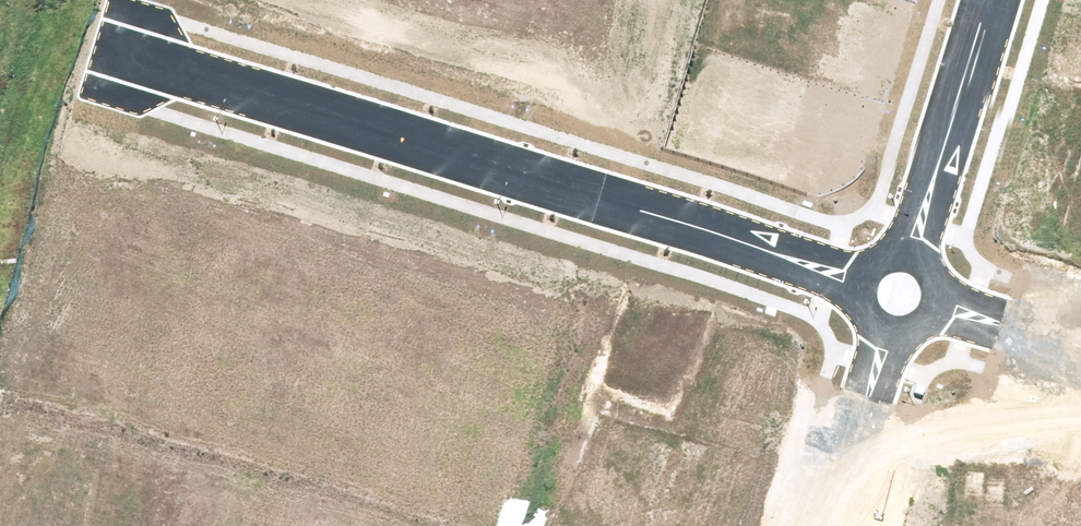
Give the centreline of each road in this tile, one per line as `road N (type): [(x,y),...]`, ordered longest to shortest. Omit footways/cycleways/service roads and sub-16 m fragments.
road 1 (residential): [(126,58),(863,287)]
road 2 (residential): [(916,256),(993,0)]
road 3 (unknown): [(813,525),(886,331)]
road 4 (residential): [(916,256),(942,286),(940,311),(923,329),(898,335),(875,324),(863,287)]
road 5 (unknown): [(940,311),(1080,354)]
road 6 (unknown): [(0,20),(126,58)]

